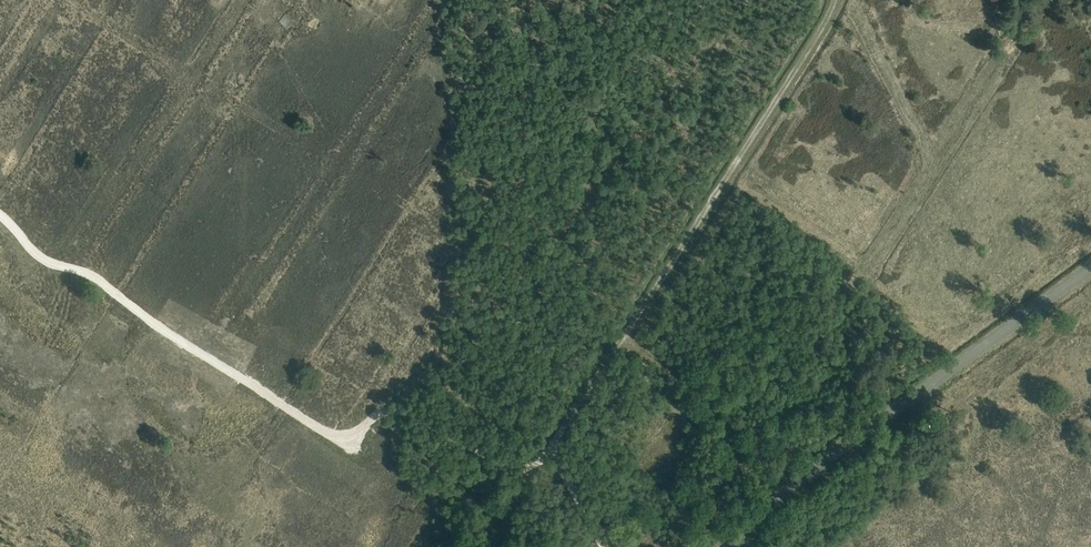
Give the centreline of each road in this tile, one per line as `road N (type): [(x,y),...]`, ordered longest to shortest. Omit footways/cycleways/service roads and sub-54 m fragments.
road 1 (track): [(833,0),(550,452),(519,468),(505,466),(394,408)]
road 2 (track): [(0,214),(41,258),(94,277),(327,433),(351,437),(394,408)]
road 3 (unclassified): [(1090,270),(780,494),(729,546)]

